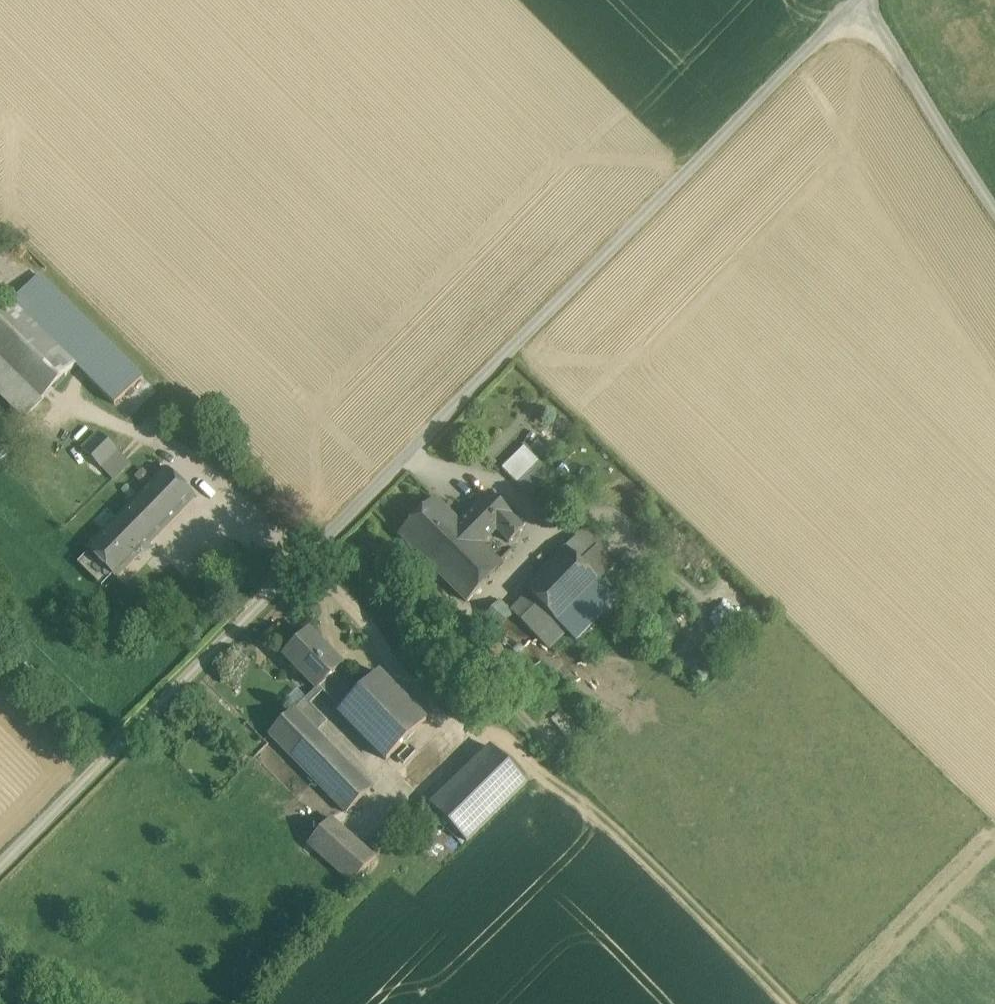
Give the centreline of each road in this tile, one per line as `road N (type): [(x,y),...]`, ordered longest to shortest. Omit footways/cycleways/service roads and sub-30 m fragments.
road 1 (unclassified): [(0,867),(864,0)]
road 2 (track): [(308,558),(171,449),(72,406)]
road 3 (track): [(994,191),(870,0)]

